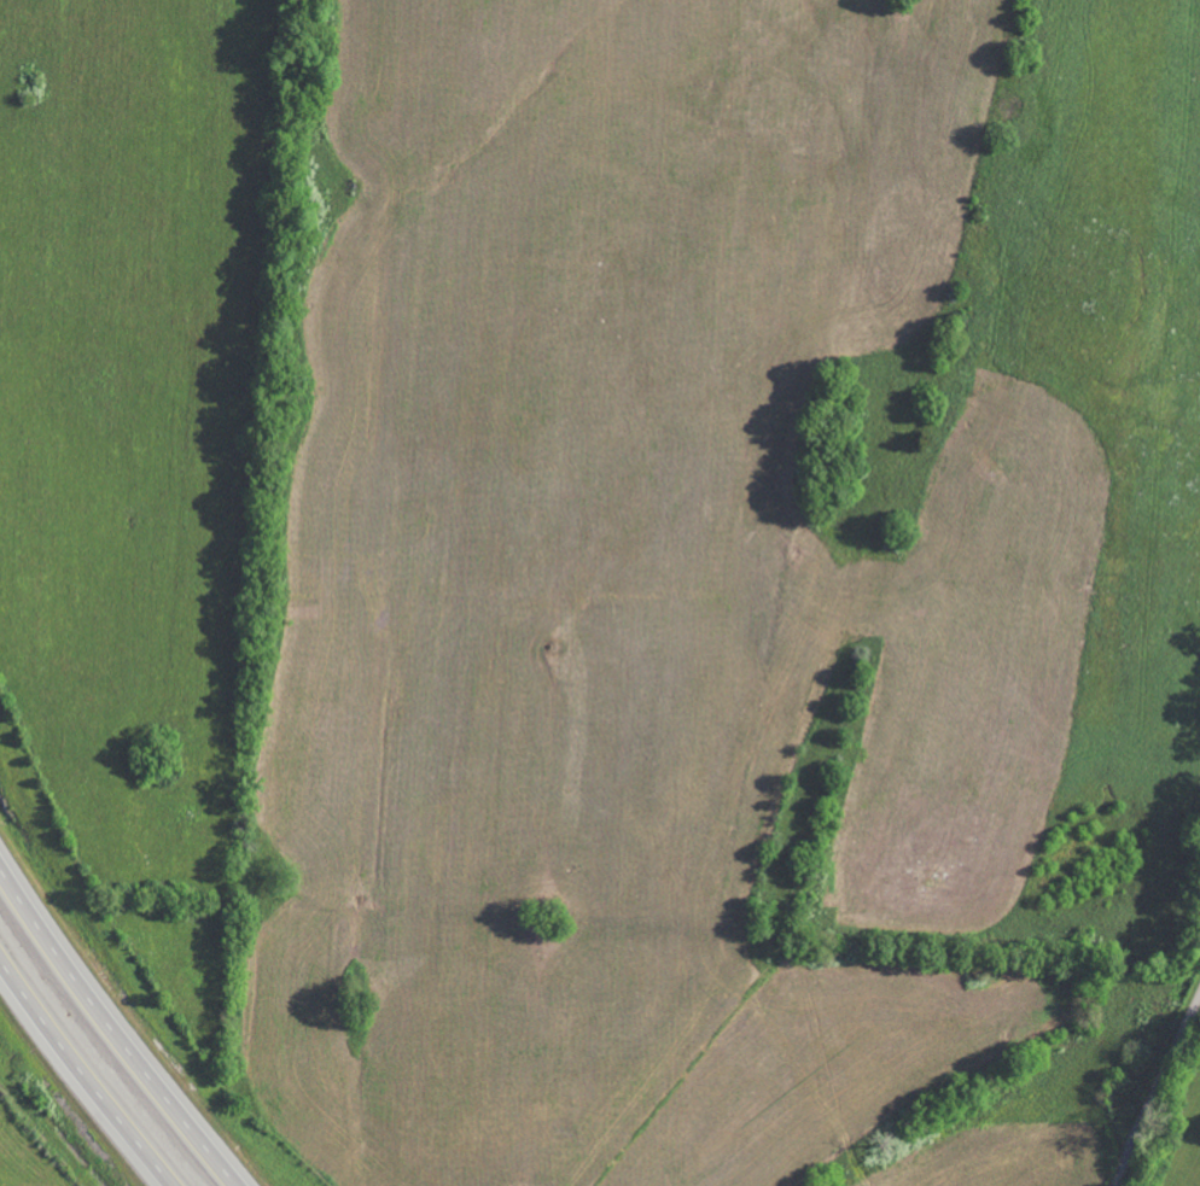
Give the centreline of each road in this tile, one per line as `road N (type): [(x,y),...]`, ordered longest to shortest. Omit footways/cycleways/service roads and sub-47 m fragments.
road 1 (trunk): [(243,1185),(83,983),(0,858)]
road 2 (trunk): [(0,955),(176,1185)]
road 3 (residential): [(1112,1185),(1199,990)]

